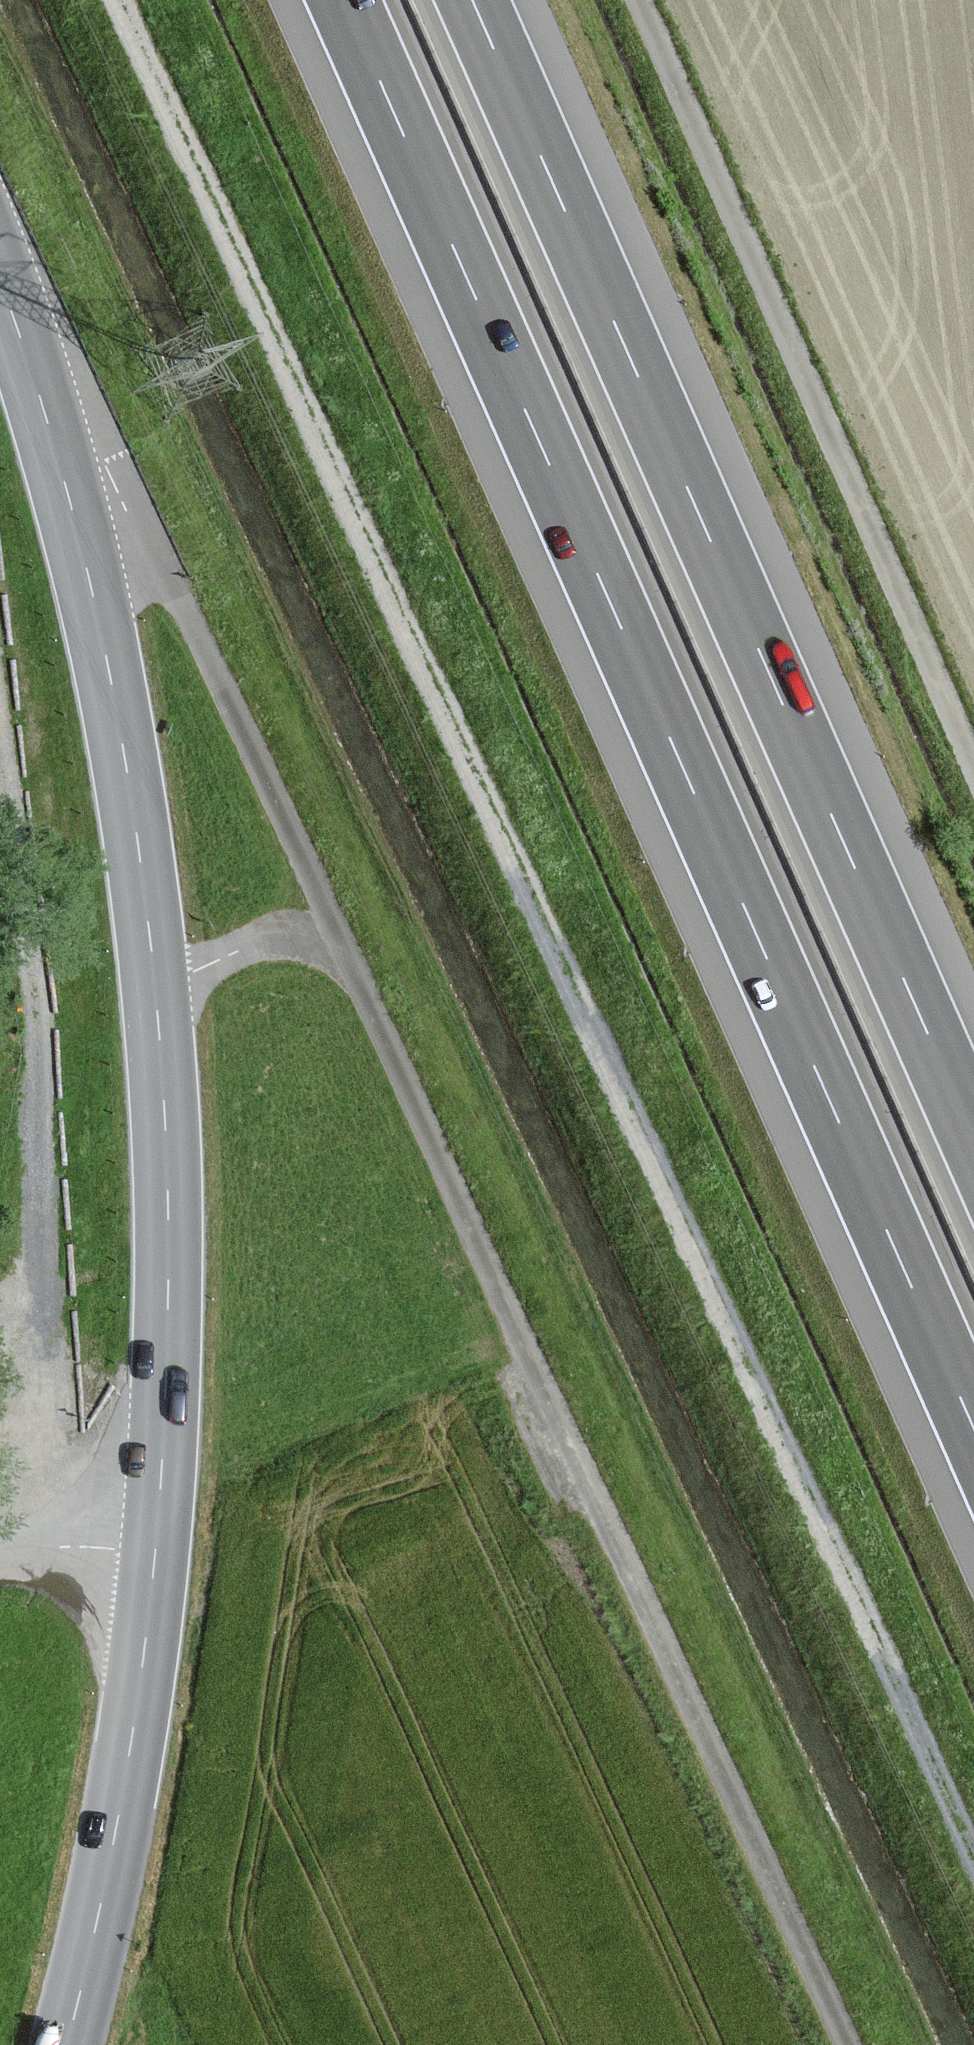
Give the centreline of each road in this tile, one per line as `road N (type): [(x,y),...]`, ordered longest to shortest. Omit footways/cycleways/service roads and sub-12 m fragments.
road 1 (track): [(973,1859),(120,0)]
road 2 (motorway): [(344,0),(973,1436)]
road 3 (motorway): [(973,1143),(473,0)]
road 4 (unclassified): [(849,2044),(338,936)]
road 5 (tertiary): [(157,997),(169,1226),(154,1552),(106,1877),(65,2044)]
road 6 (unclassified): [(973,761),(643,0)]
road 7 (unclassified): [(338,936),(131,509),(98,468),(54,449)]
road 8 (tertiary): [(54,449),(119,725),(157,997)]
road 9 (unclassified): [(157,997),(245,947),(338,936)]
road 10 (tertiary): [(0,282),(54,449)]
road 11 (track): [(0,1555),(92,1546),(154,1552)]

